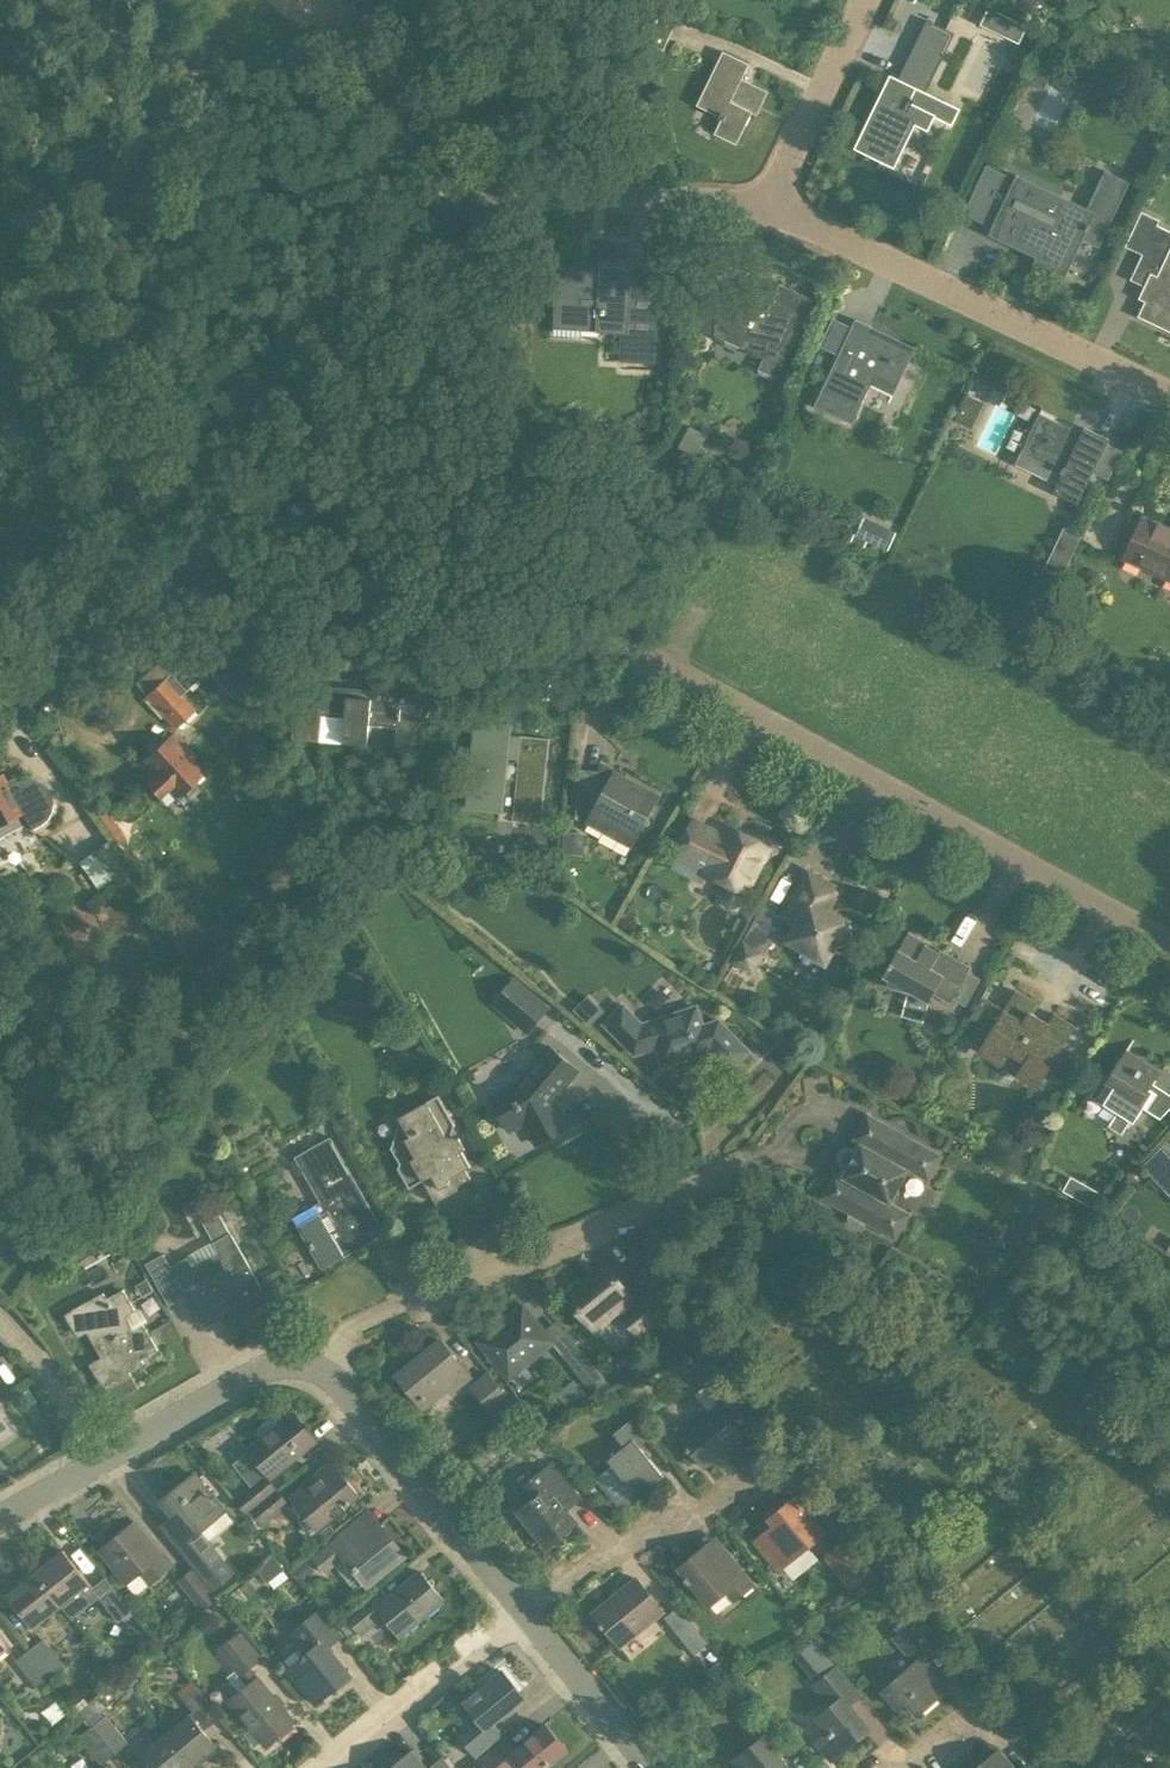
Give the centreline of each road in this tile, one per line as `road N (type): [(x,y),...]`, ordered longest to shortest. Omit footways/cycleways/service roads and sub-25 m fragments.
road 1 (residential): [(1169,947),(599,628)]
road 2 (residential): [(329,1375),(359,1323),(444,1295),(741,1167)]
road 3 (unclassified): [(364,407),(258,517),(202,555),(140,591),(0,648)]
road 4 (residential): [(1169,396),(769,206)]
road 5 (residential): [(448,188),(769,206)]
road 6 (residential): [(524,1608),(329,1375)]
road 7 (residential): [(524,1608),(599,1556),(708,1509),(772,1459)]
road 8 (track): [(87,614),(0,348)]
road 9 (residential): [(320,1767),(432,1691),(524,1608)]
road 10 (residential): [(329,1375),(309,1367),(265,1369),(95,1460)]
road 11 (unclassified): [(364,407),(404,324),(448,188)]
road 12 (residential): [(769,206),(867,0)]
road 13 (residential): [(651,1767),(524,1608)]
road 14 (unclassified): [(448,188),(482,0)]
road 15 (residential): [(95,1460),(0,1315)]
road 16 (track): [(461,94),(411,52),(375,0)]

